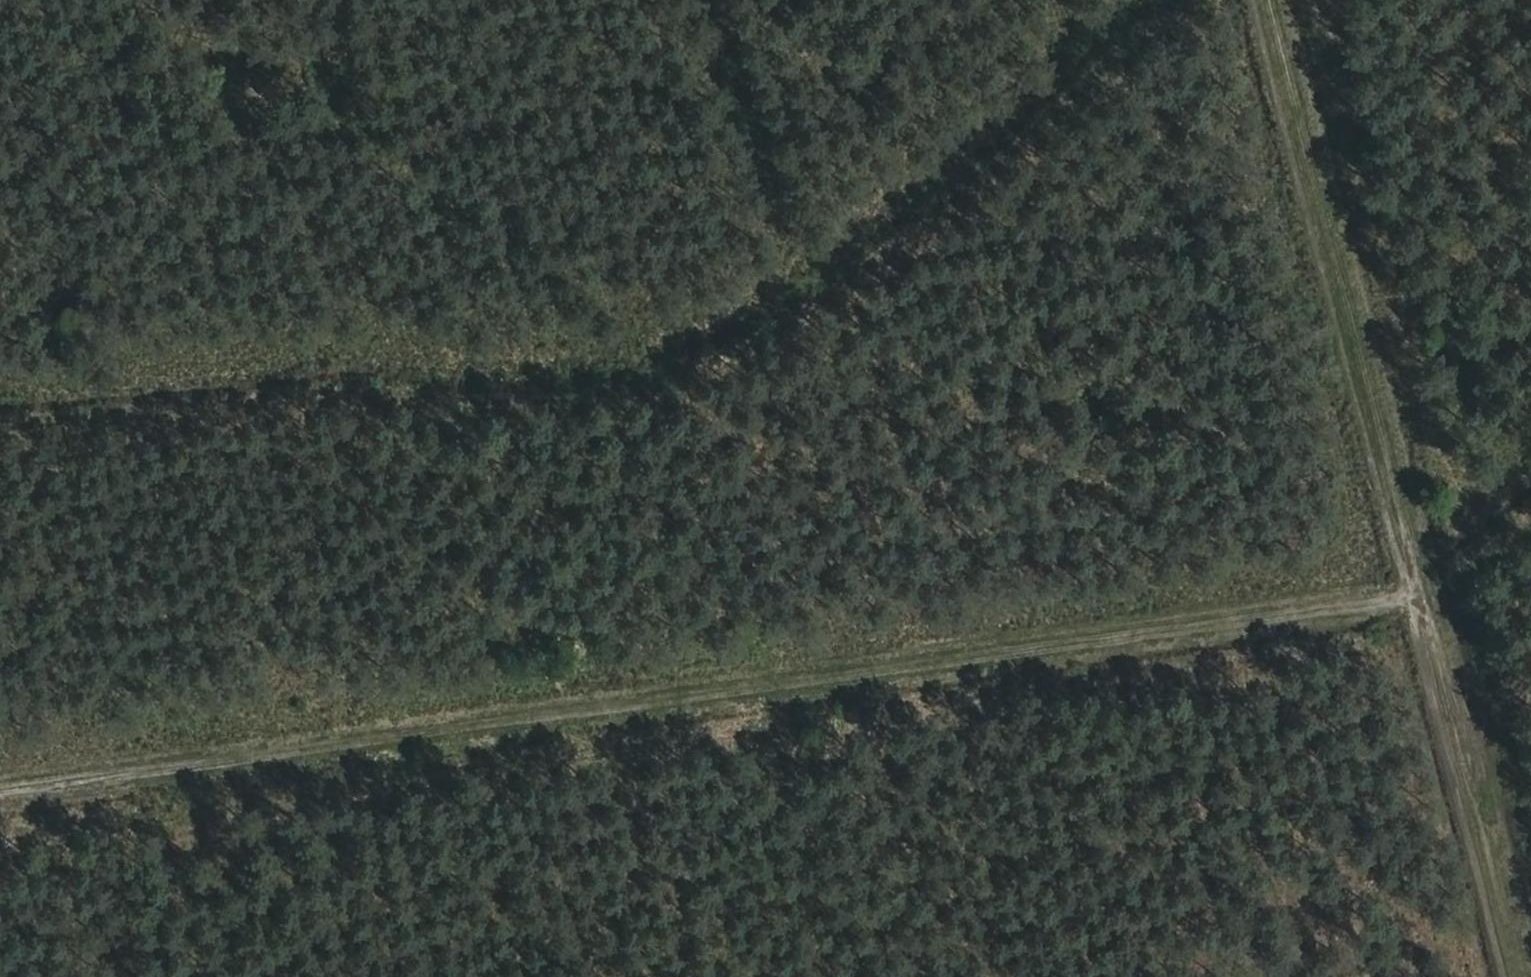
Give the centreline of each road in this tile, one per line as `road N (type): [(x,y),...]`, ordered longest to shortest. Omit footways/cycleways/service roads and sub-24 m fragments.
road 1 (track): [(0,762),(1323,565)]
road 2 (track): [(1433,976),(1171,0)]

